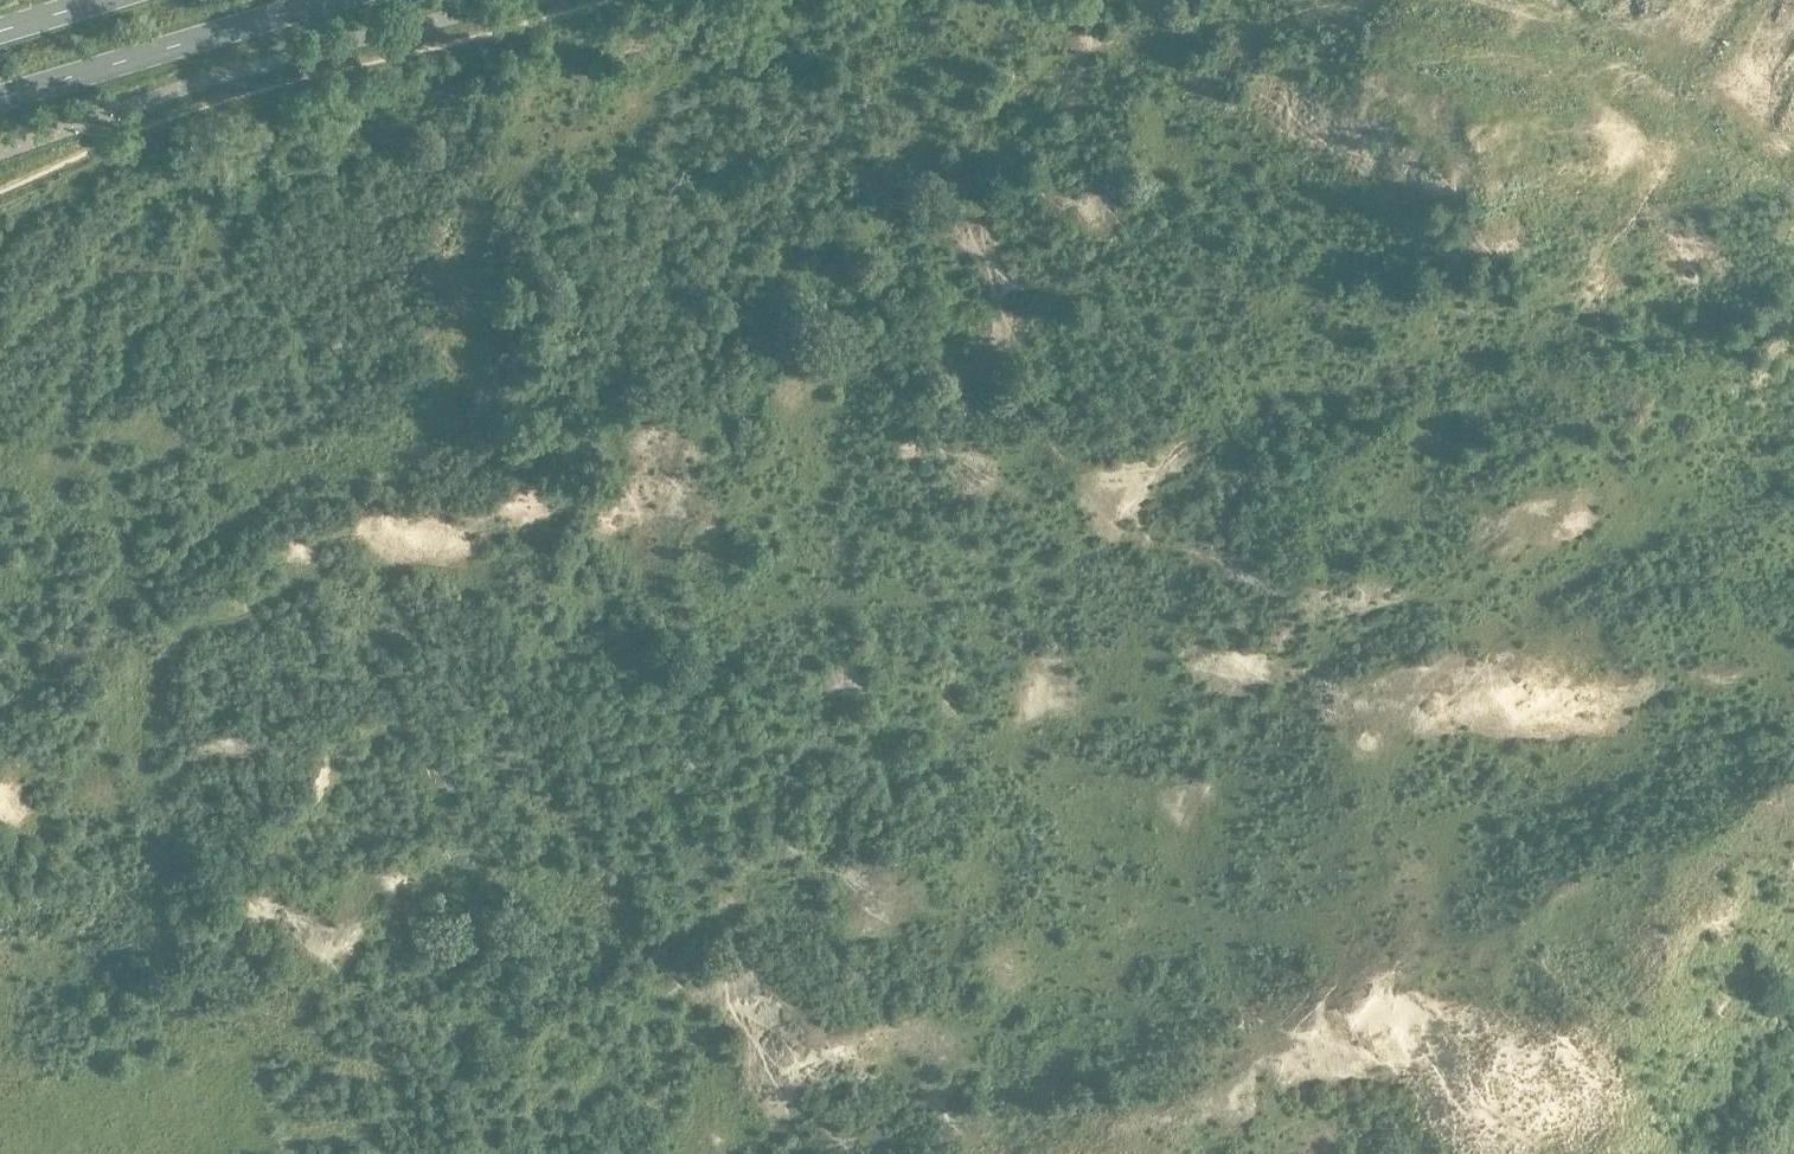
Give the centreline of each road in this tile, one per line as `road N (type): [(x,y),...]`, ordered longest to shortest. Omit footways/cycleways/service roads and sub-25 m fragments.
road 1 (primary): [(0,101),(343,0)]

